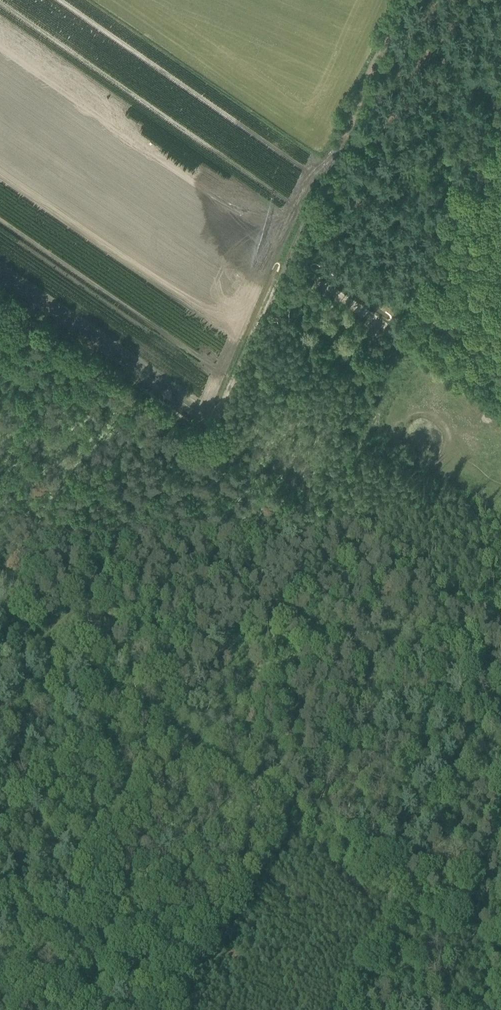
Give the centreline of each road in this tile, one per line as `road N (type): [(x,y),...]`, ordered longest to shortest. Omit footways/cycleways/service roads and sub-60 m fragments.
road 1 (track): [(409,0),(292,257)]
road 2 (track): [(292,257),(213,426)]
road 3 (track): [(407,341),(292,257)]

